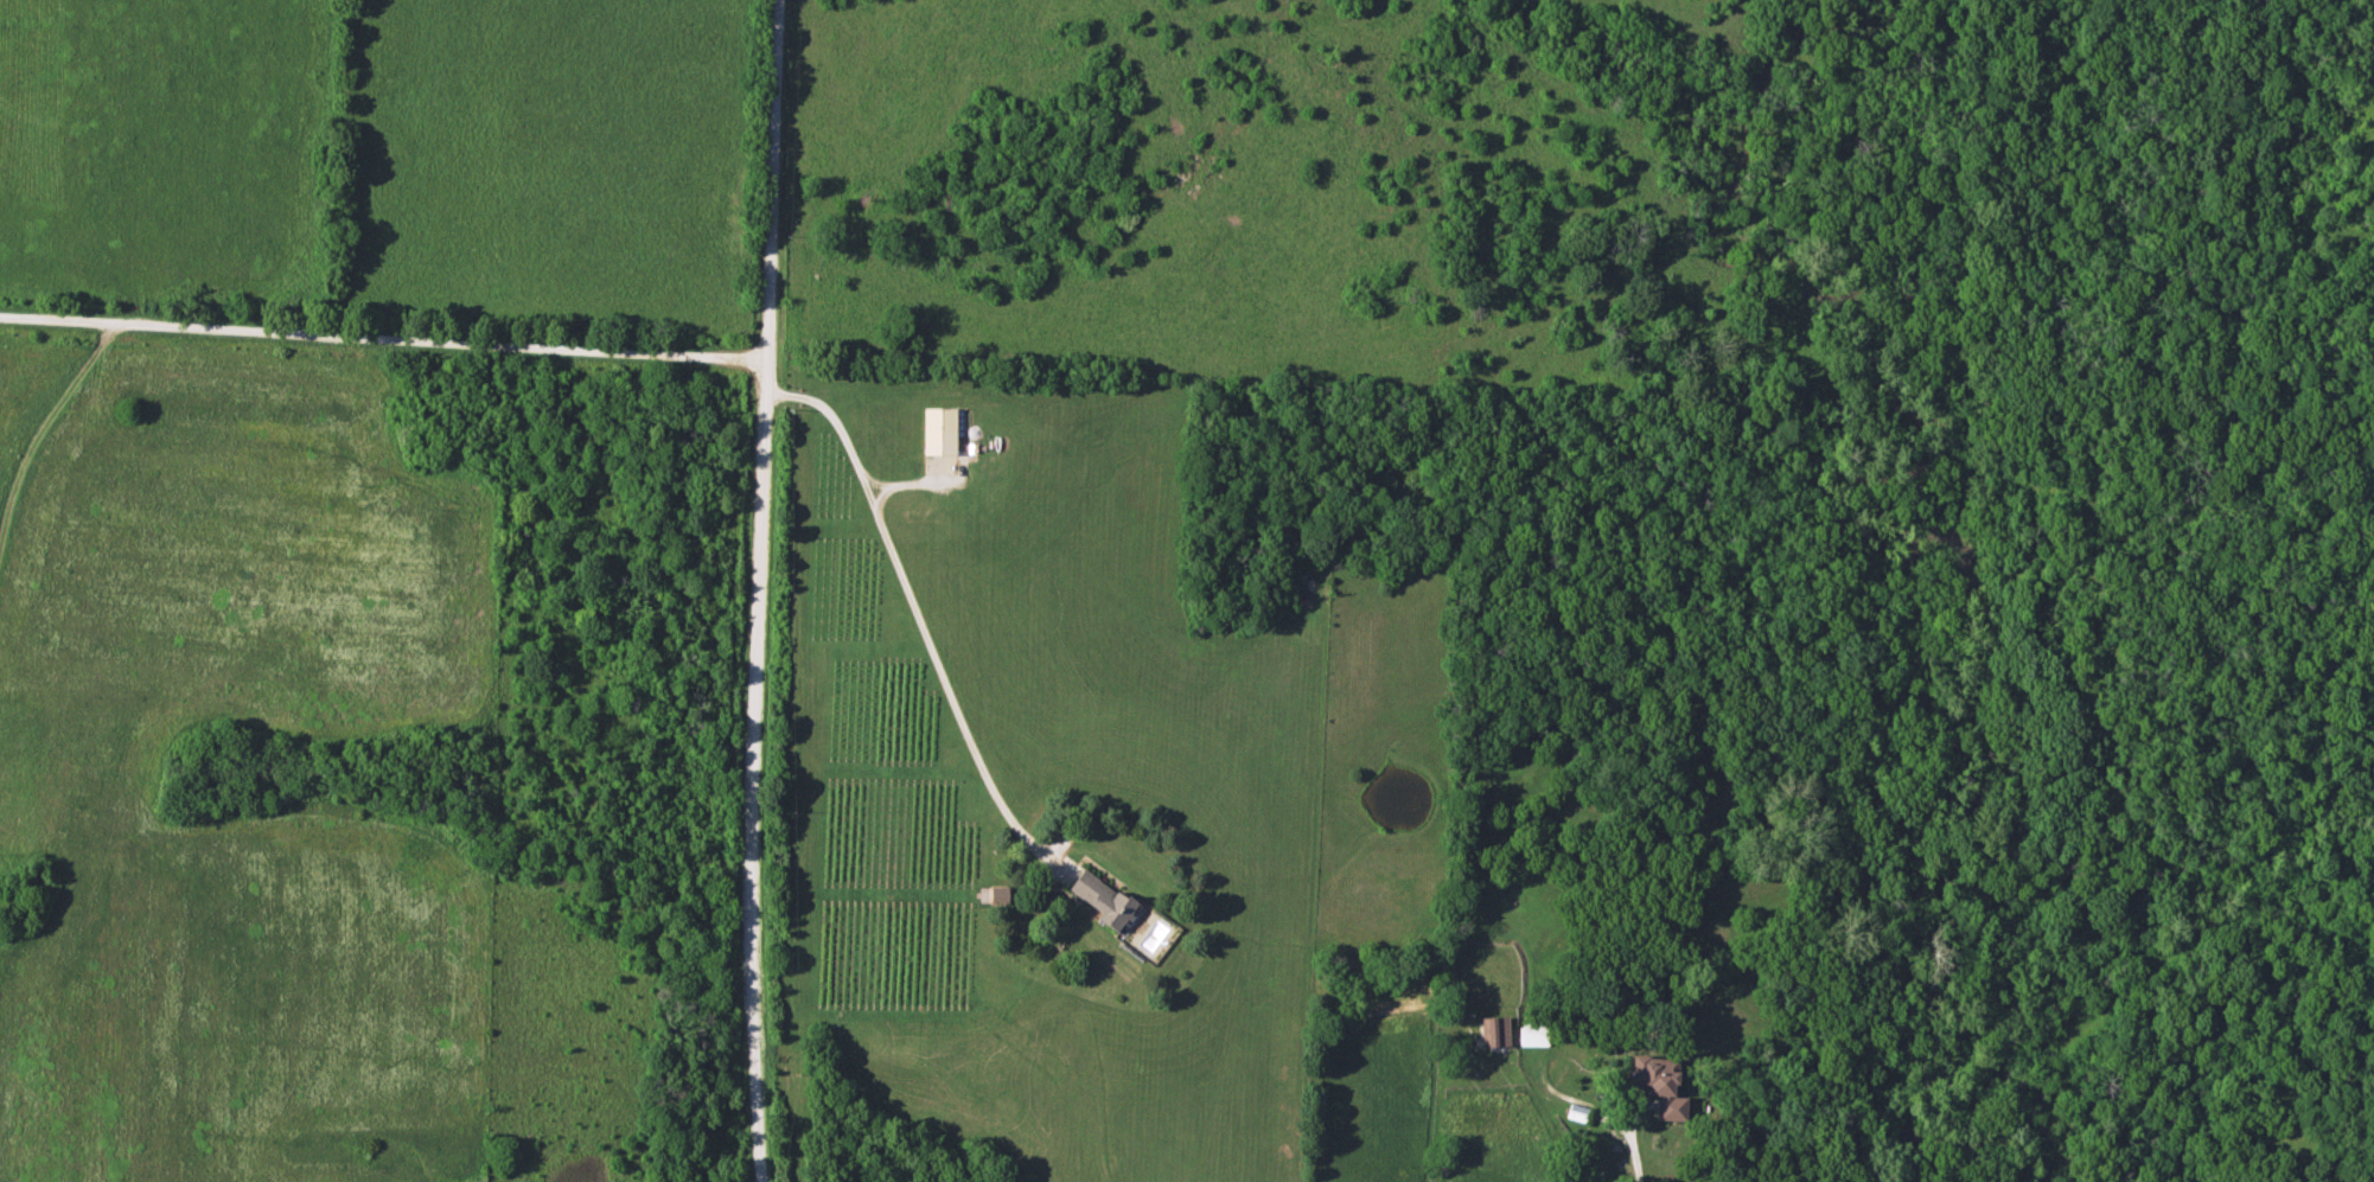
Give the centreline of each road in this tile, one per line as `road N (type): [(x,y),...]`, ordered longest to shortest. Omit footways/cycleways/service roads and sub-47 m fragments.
road 1 (residential): [(759,1181),(749,846),(779,0)]
road 2 (residential): [(767,359),(0,318)]

